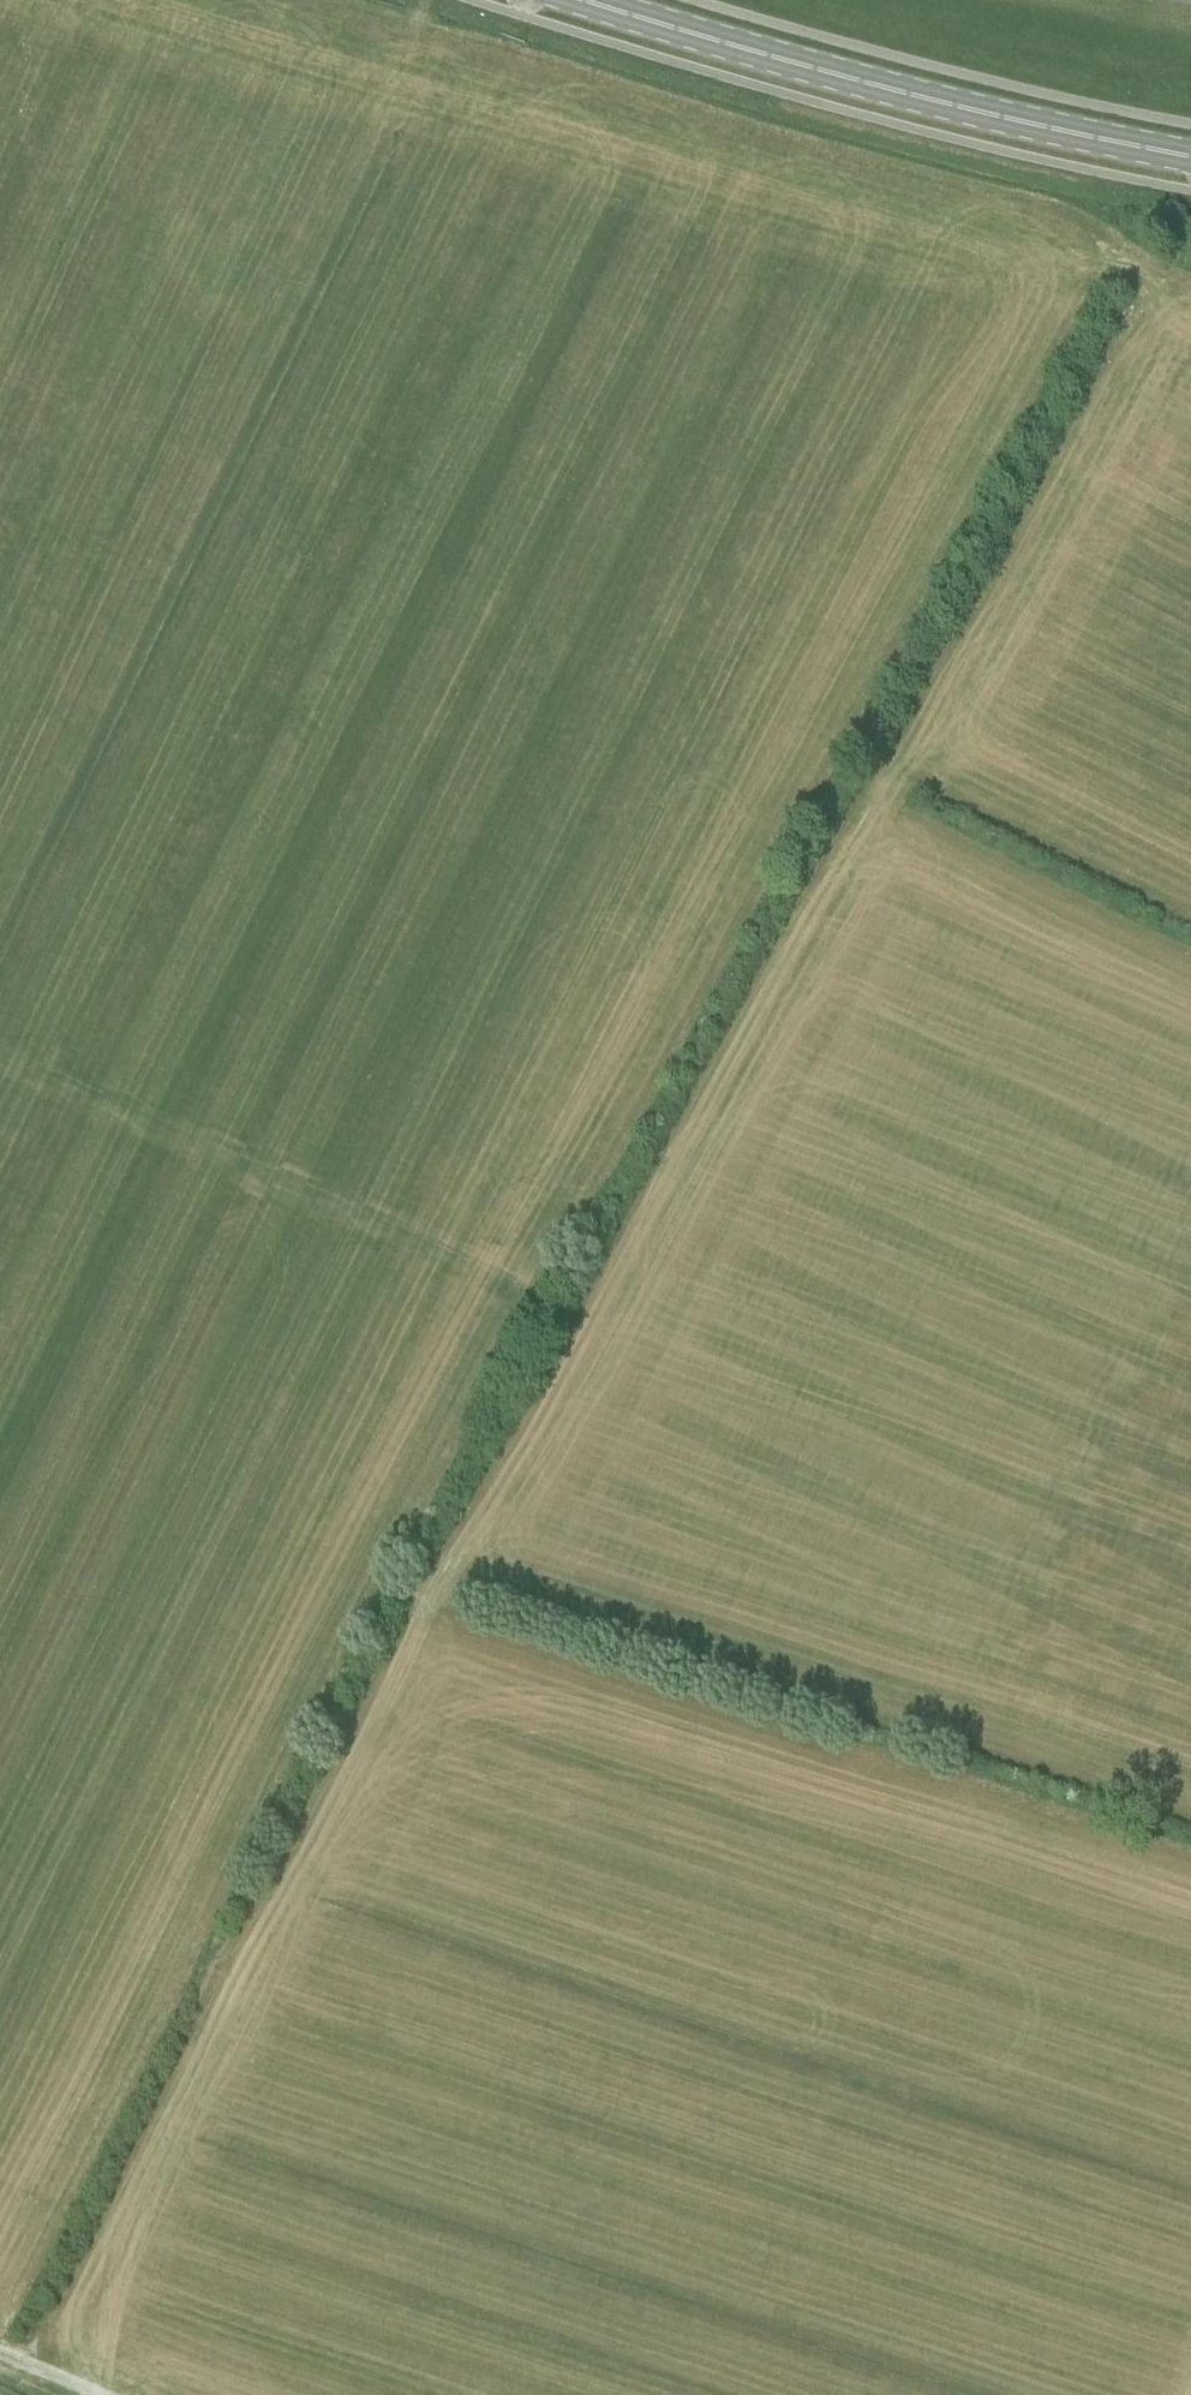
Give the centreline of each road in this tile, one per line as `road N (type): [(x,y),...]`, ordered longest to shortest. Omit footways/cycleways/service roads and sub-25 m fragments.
road 1 (primary): [(587,0),(794,62),(1190,158)]

